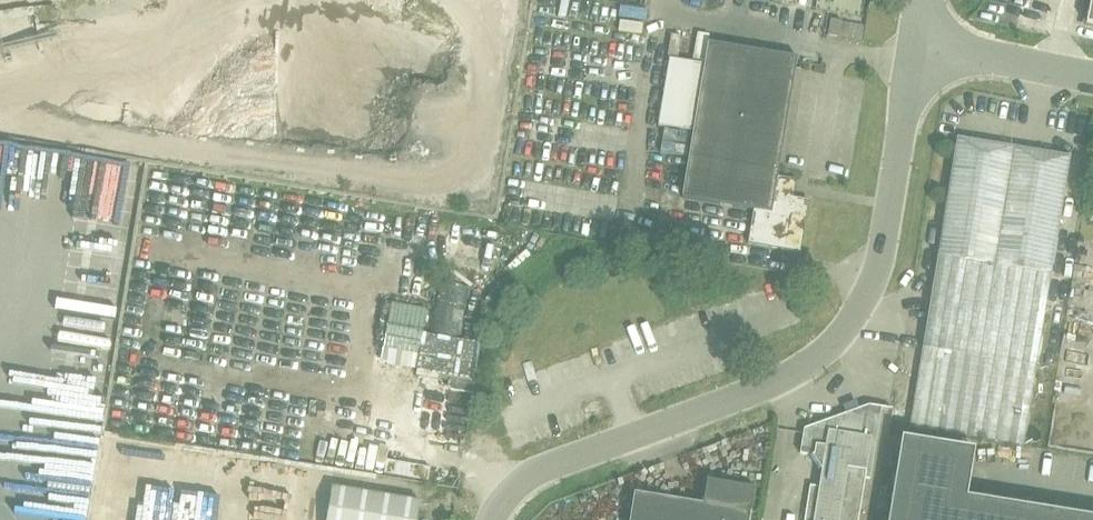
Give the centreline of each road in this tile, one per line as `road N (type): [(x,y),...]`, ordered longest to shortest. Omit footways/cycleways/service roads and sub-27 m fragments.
road 1 (unclassified): [(491,519),(512,490),(539,471),(779,382),(832,345),(855,318),(879,264),(914,43)]
road 2 (unclassified): [(1092,78),(914,43)]

